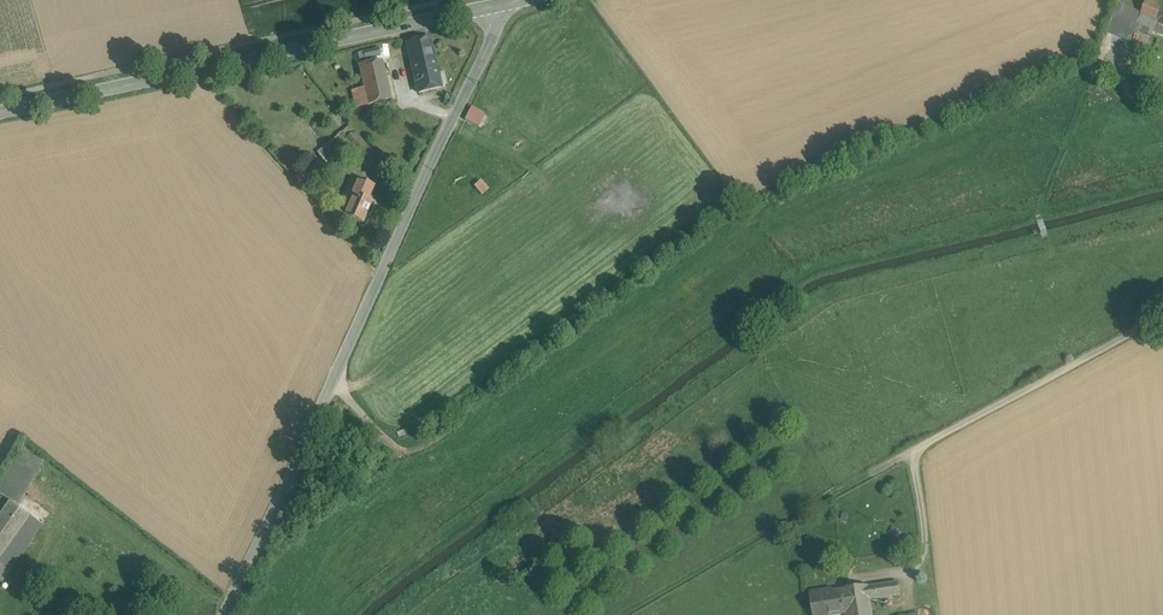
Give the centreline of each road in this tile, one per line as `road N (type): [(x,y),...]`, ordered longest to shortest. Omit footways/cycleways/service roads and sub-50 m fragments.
road 1 (unclassified): [(508,3),(227,614)]
road 2 (track): [(622,614),(1162,320)]
road 3 (tertiary): [(0,112),(508,3)]
road 4 (track): [(913,451),(928,542),(920,566),(858,580)]

